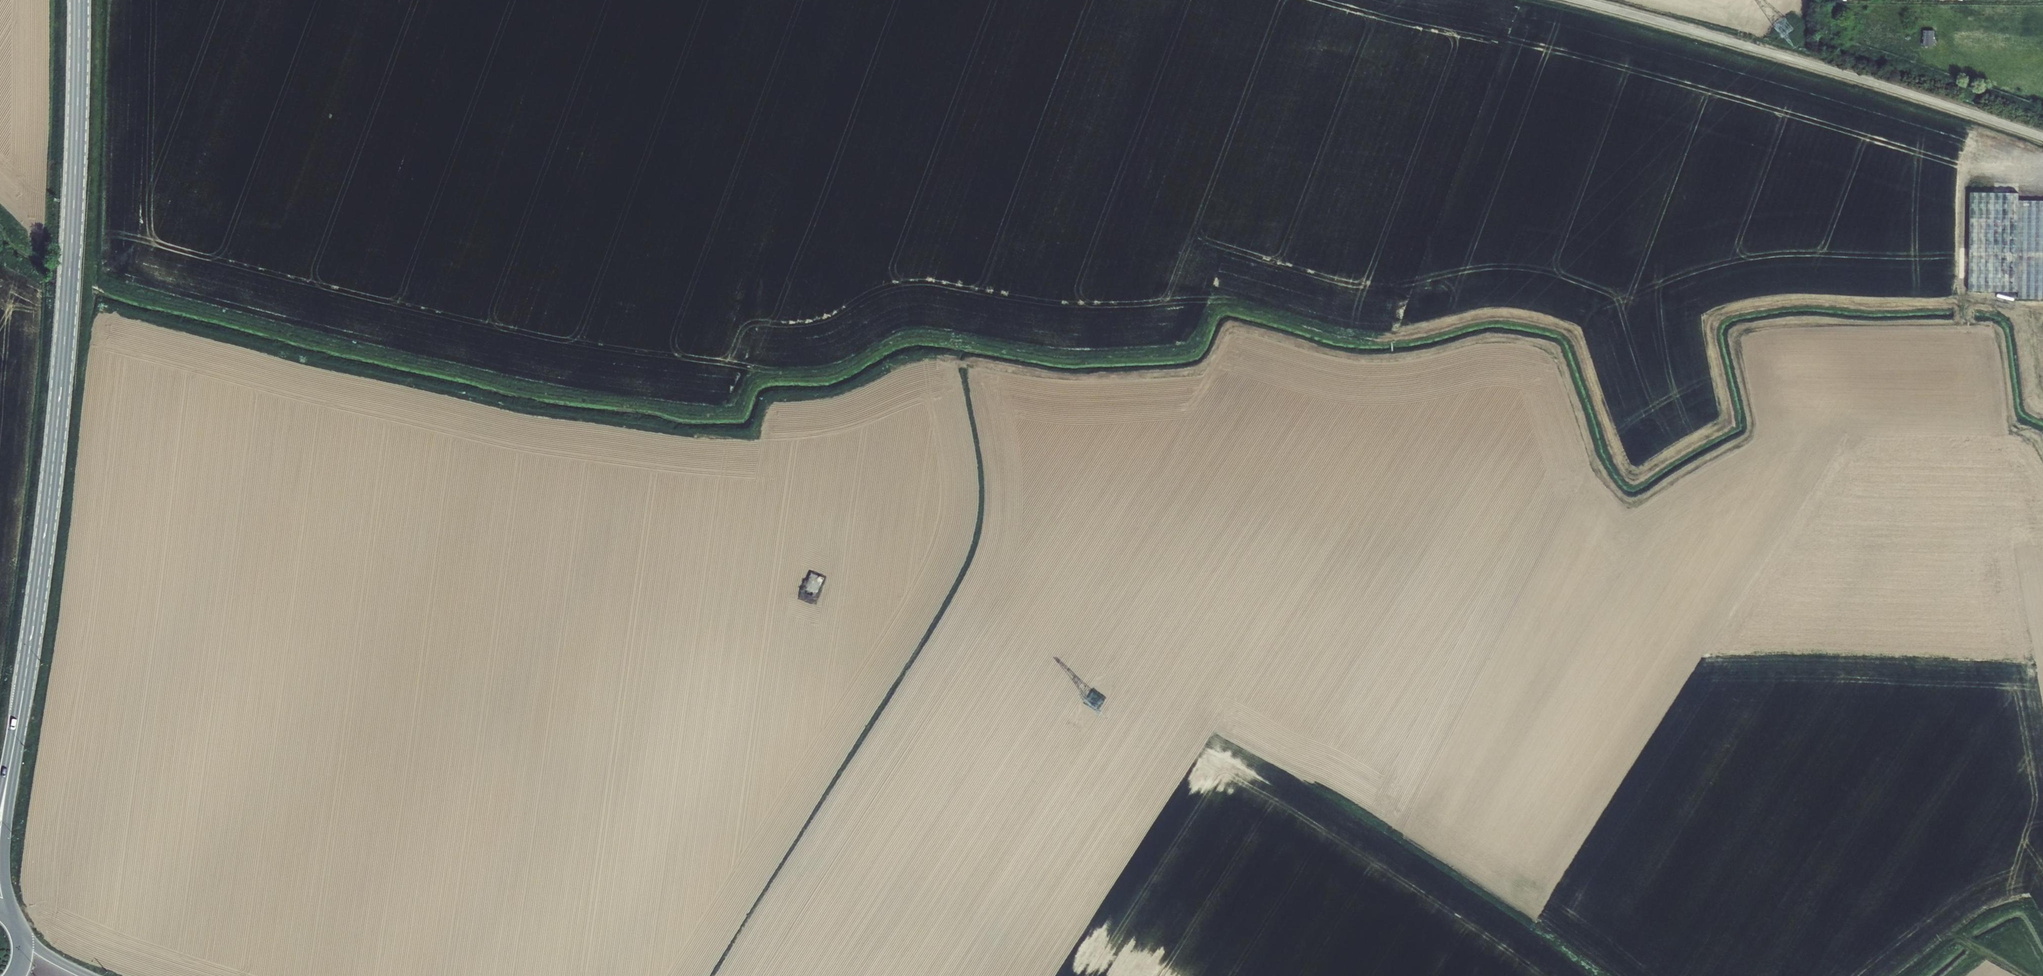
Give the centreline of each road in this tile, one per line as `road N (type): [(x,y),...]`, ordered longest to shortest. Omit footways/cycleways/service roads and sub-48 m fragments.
road 1 (secondary): [(13,746),(62,376),(79,0)]
road 2 (unclassified): [(1579,0),(2042,136)]
road 3 (secondary): [(15,920),(3,854),(13,746)]
road 4 (track): [(2026,975),(1958,943),(1908,975)]

